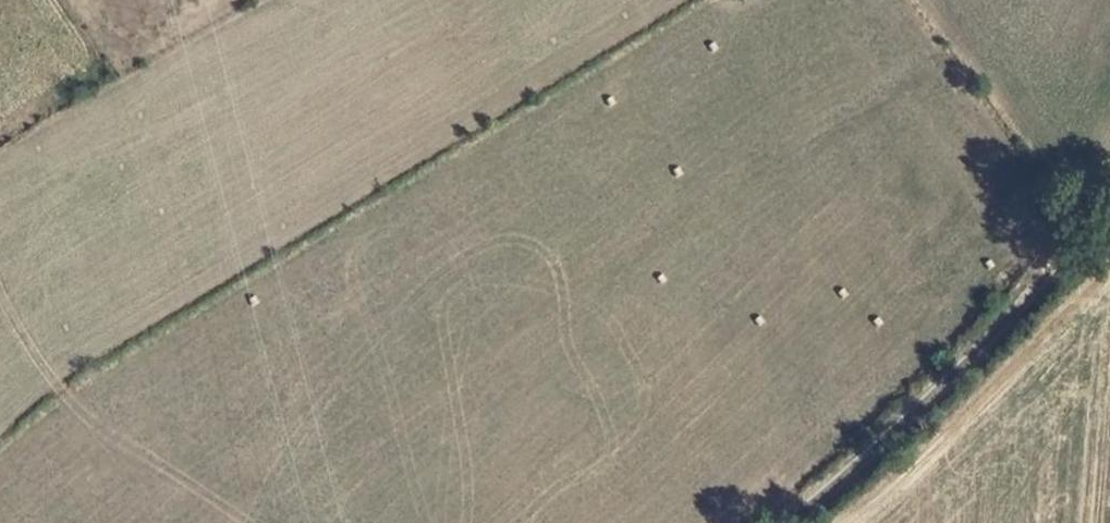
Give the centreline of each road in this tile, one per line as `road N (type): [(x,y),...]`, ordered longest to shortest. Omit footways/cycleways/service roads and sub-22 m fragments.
road 1 (track): [(1109,196),(1075,251),(945,392),(807,522)]
road 2 (track): [(0,320),(118,443),(288,522)]

